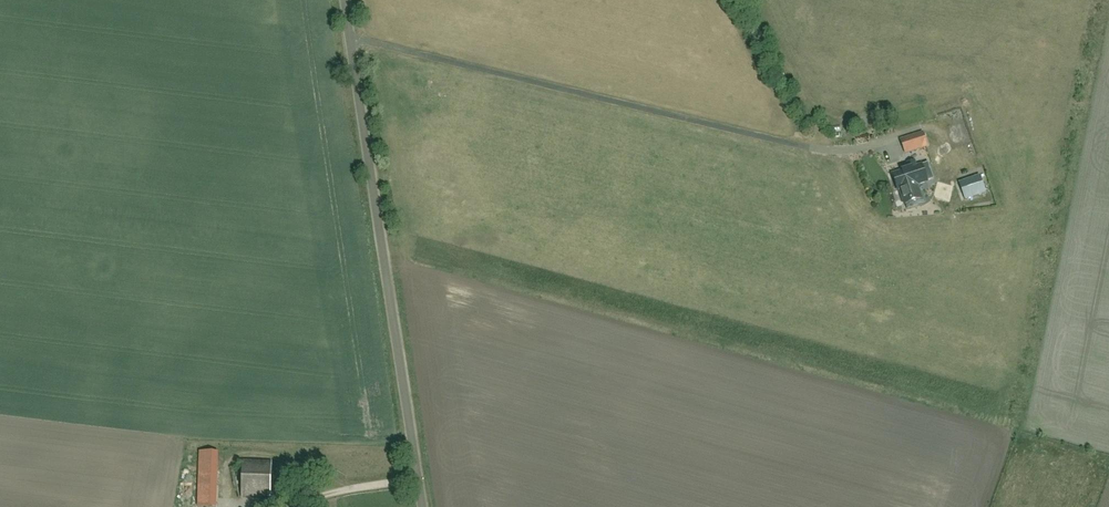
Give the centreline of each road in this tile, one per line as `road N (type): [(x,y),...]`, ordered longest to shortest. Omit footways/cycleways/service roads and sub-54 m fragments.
road 1 (residential): [(423,506),(346,0)]

